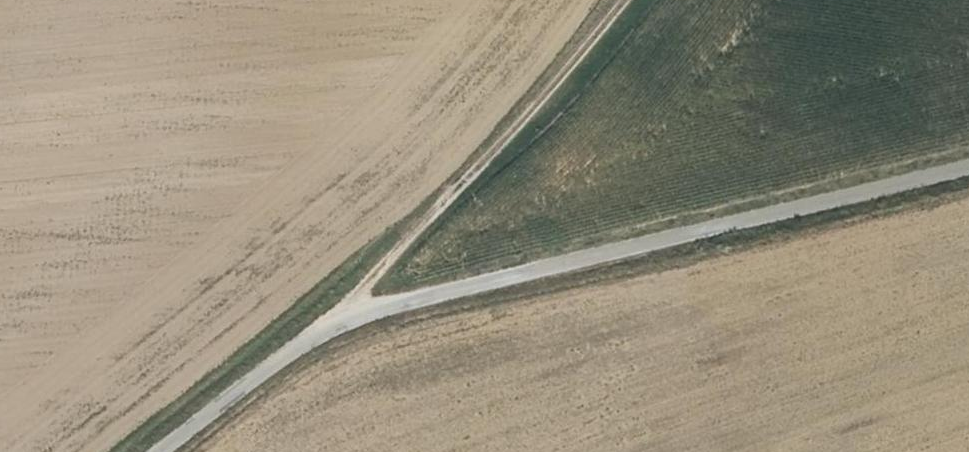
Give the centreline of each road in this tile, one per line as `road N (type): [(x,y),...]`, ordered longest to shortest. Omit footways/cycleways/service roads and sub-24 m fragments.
road 1 (residential): [(968,167),(336,313),(159,451)]
road 2 (track): [(336,313),(531,117),(626,0)]

